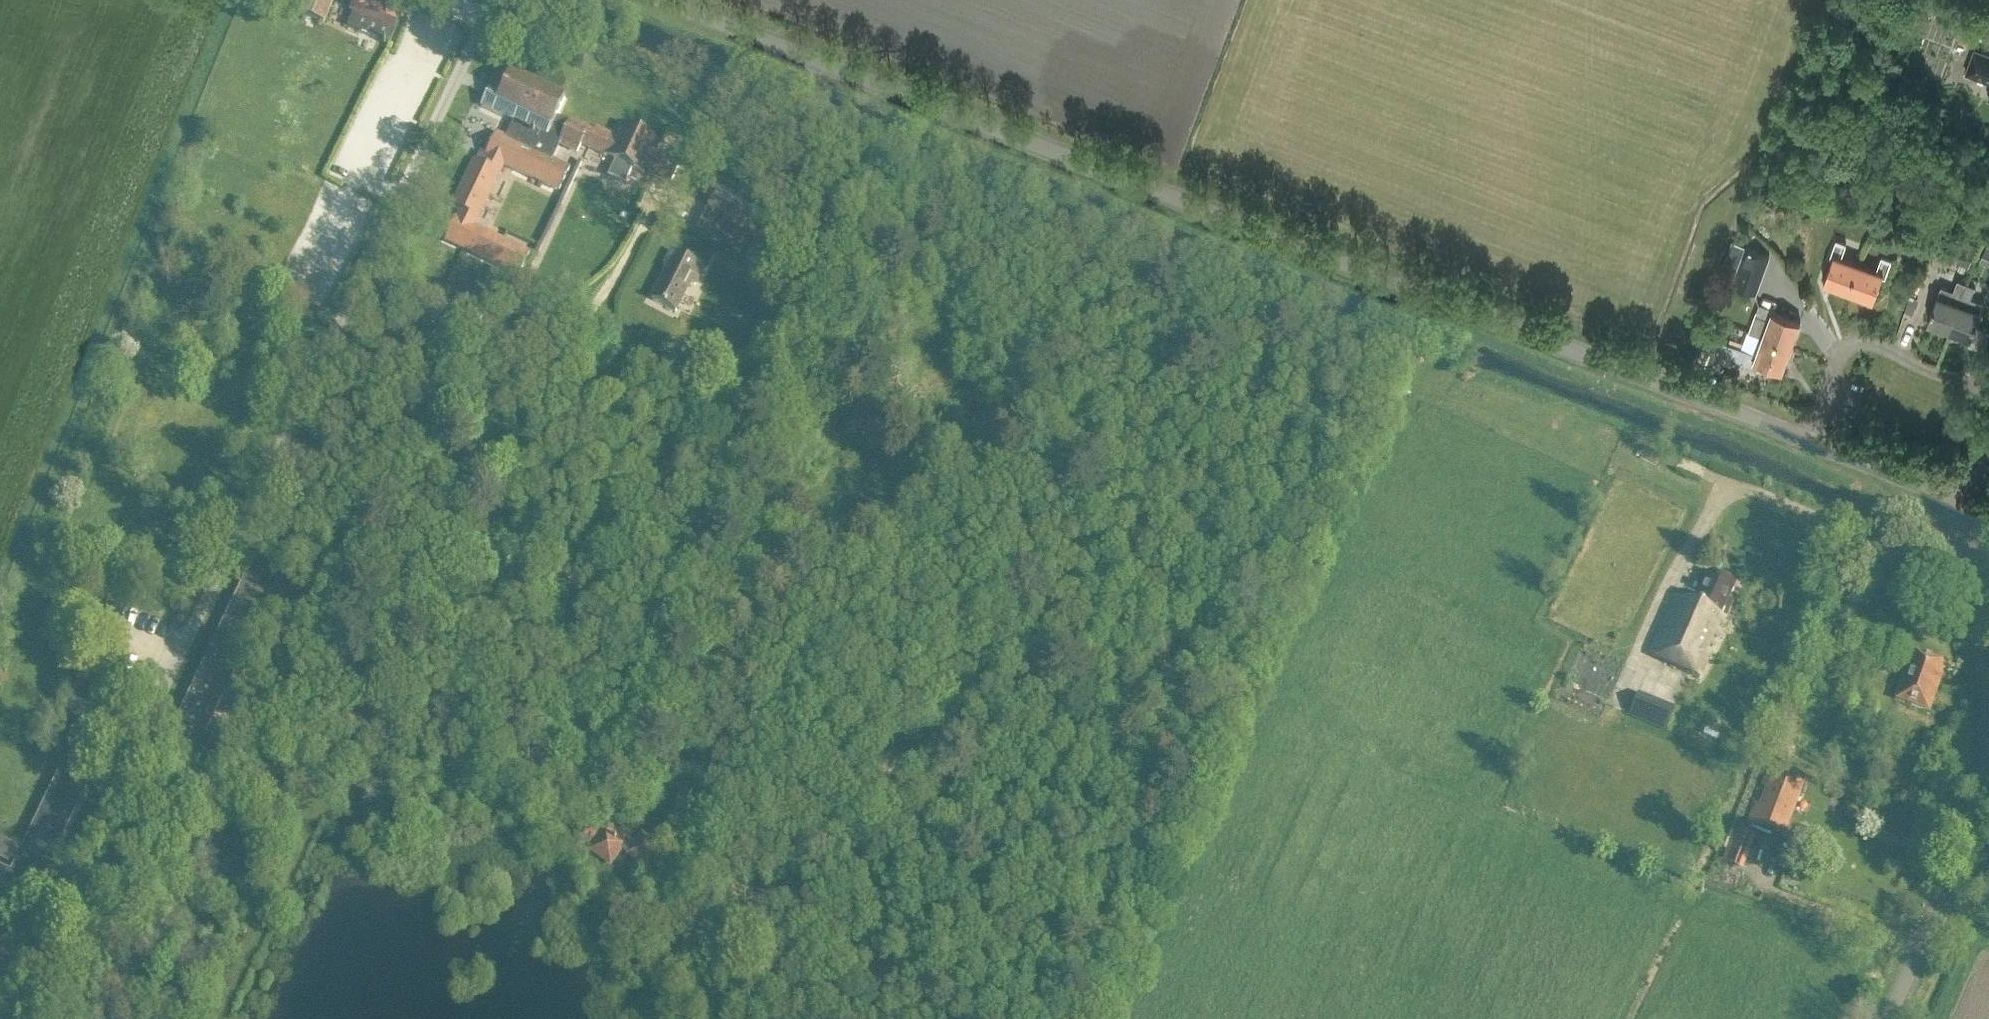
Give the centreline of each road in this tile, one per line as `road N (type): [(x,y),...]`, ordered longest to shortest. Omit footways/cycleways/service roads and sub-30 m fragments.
road 1 (tertiary): [(1973,504),(657,0)]
road 2 (unclassified): [(5,1018),(494,0)]
road 3 (tertiary): [(1890,1018),(1973,838),(1988,768)]
road 4 (track): [(1807,440),(1849,343),(1988,390)]
road 5 (tertiary): [(1988,666),(1965,569),(1973,504)]

